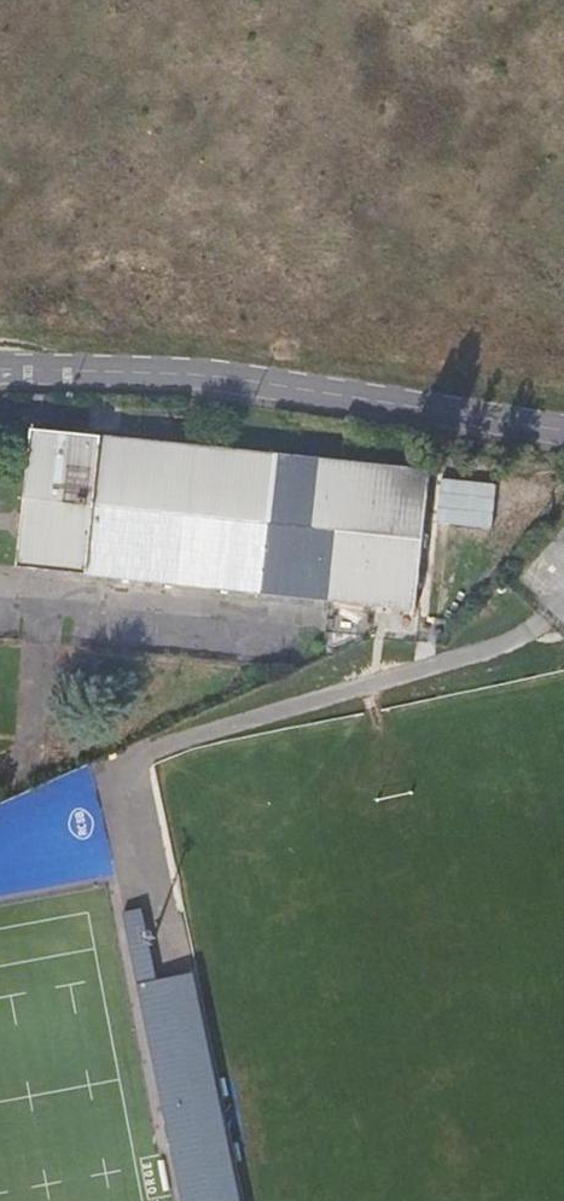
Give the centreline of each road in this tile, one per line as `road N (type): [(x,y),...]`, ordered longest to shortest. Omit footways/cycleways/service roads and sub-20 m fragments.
road 1 (residential): [(0,371),(196,378),(563,433)]

